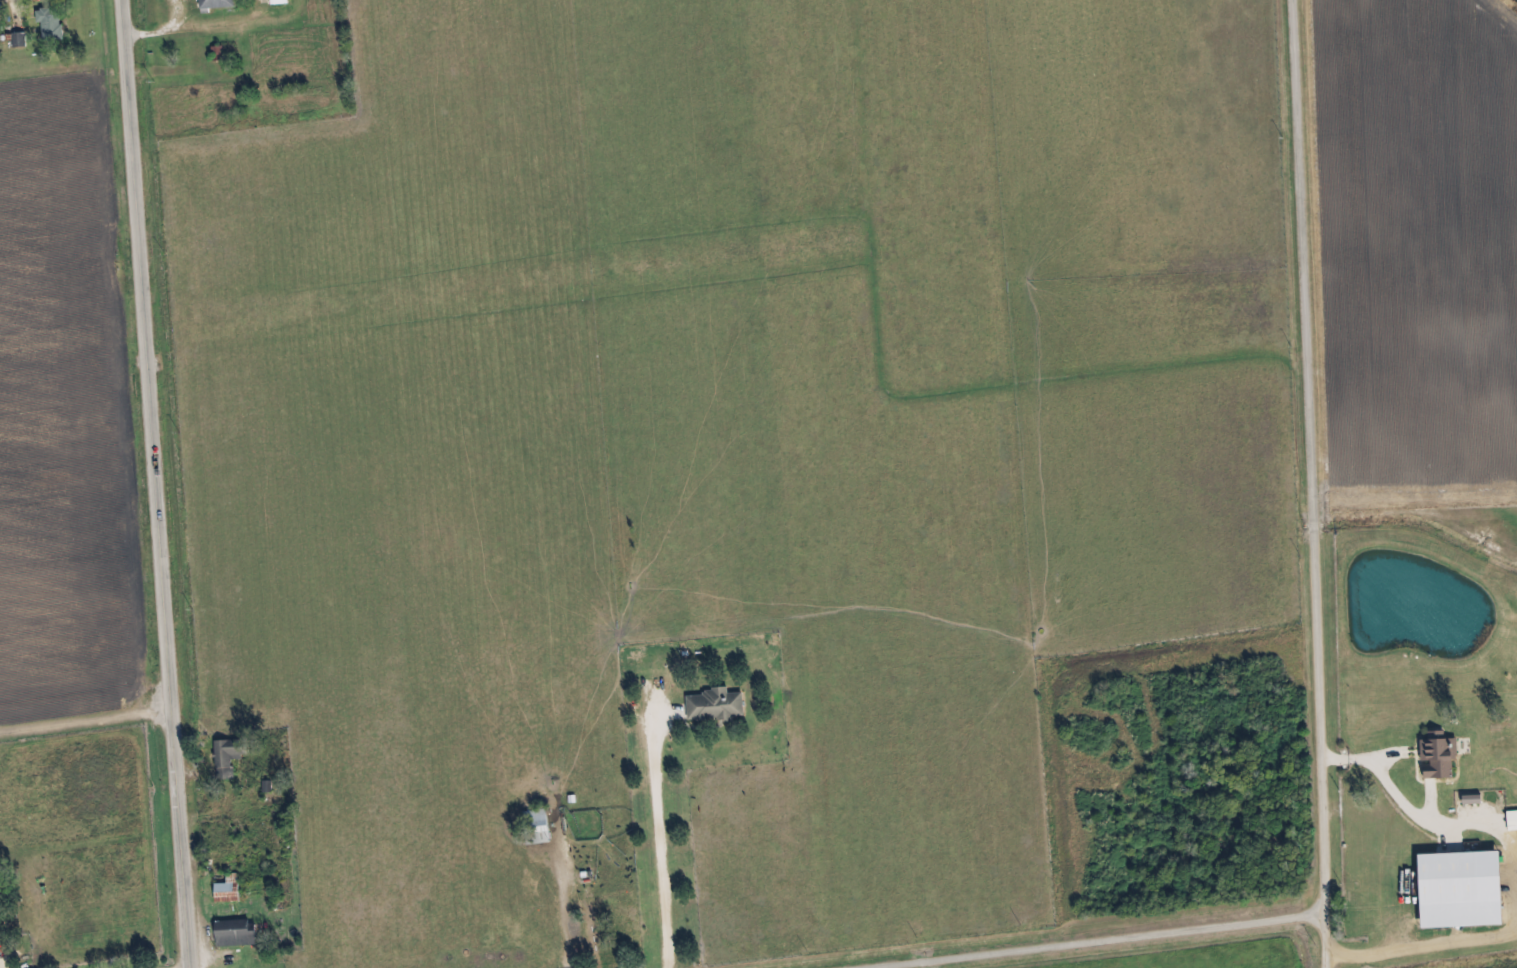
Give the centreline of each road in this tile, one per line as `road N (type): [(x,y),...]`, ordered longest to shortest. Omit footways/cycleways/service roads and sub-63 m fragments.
road 1 (tertiary): [(122,0),(191,967)]
road 2 (residential): [(1288,0),(1317,907)]
road 3 (residential): [(846,967),(1317,907)]

